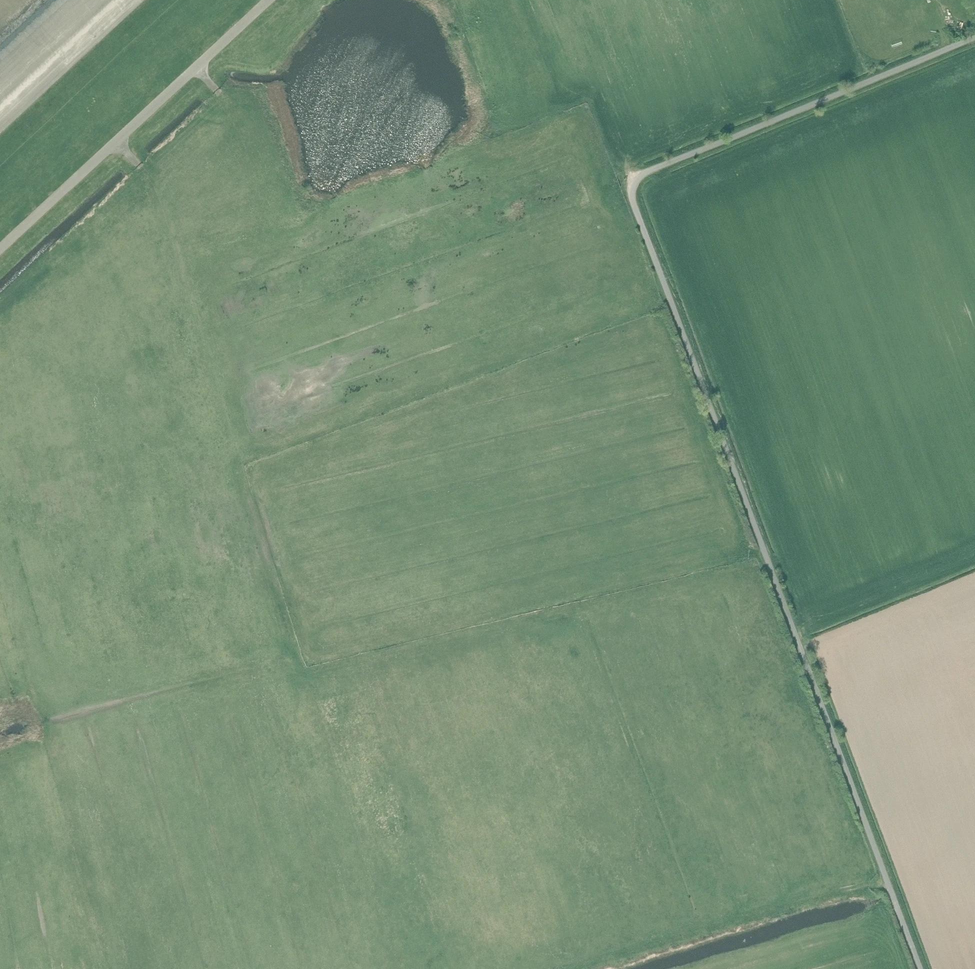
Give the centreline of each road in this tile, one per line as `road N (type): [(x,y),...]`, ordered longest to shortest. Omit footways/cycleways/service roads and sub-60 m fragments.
road 1 (unclassified): [(920,968),(633,193),(650,169),(974,37)]
road 2 (unclassified): [(0,250),(269,0)]

